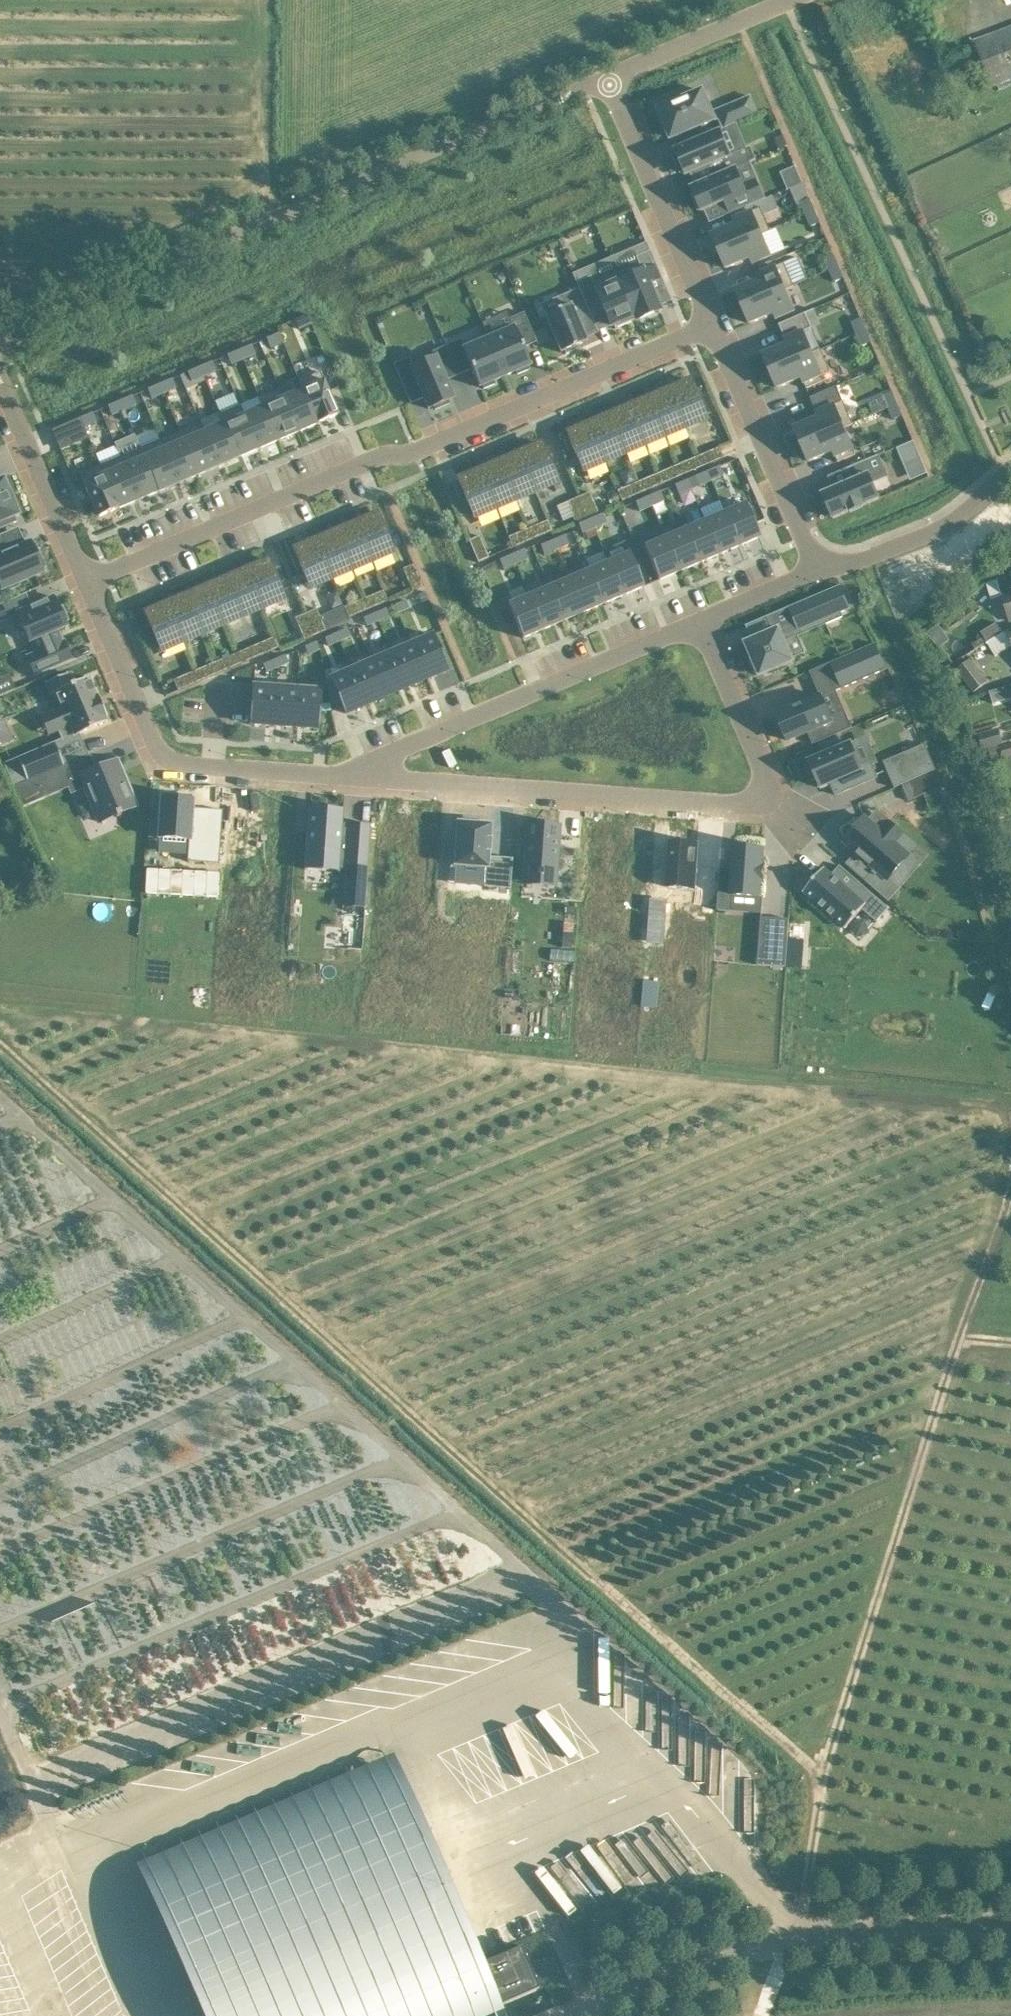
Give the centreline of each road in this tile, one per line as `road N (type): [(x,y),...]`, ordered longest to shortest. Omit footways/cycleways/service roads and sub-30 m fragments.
road 1 (track): [(751,2015),(806,1881),(821,1776),(584,1573),(0,1038)]
road 2 (residential): [(87,583),(712,322)]
road 3 (residential): [(0,334),(605,76)]
road 4 (track): [(821,1776),(997,1226),(1010,1157)]
road 5 (residential): [(320,776),(753,800),(764,786),(761,764),(700,620)]
road 6 (residential): [(320,776),(700,620)]
road 7 (residential): [(87,583),(163,767),(320,776)]
road 8 (residential): [(822,572),(712,322)]
road 9 (residential): [(712,322),(605,76)]
road 10 (residential): [(822,572),(956,520),(1010,472)]
road 11 (residential): [(0,387),(87,583)]
road 12 (residential): [(605,76),(779,0)]
road 13 (residential): [(700,620),(822,572)]
road 14 (track): [(0,1896),(55,2015)]

